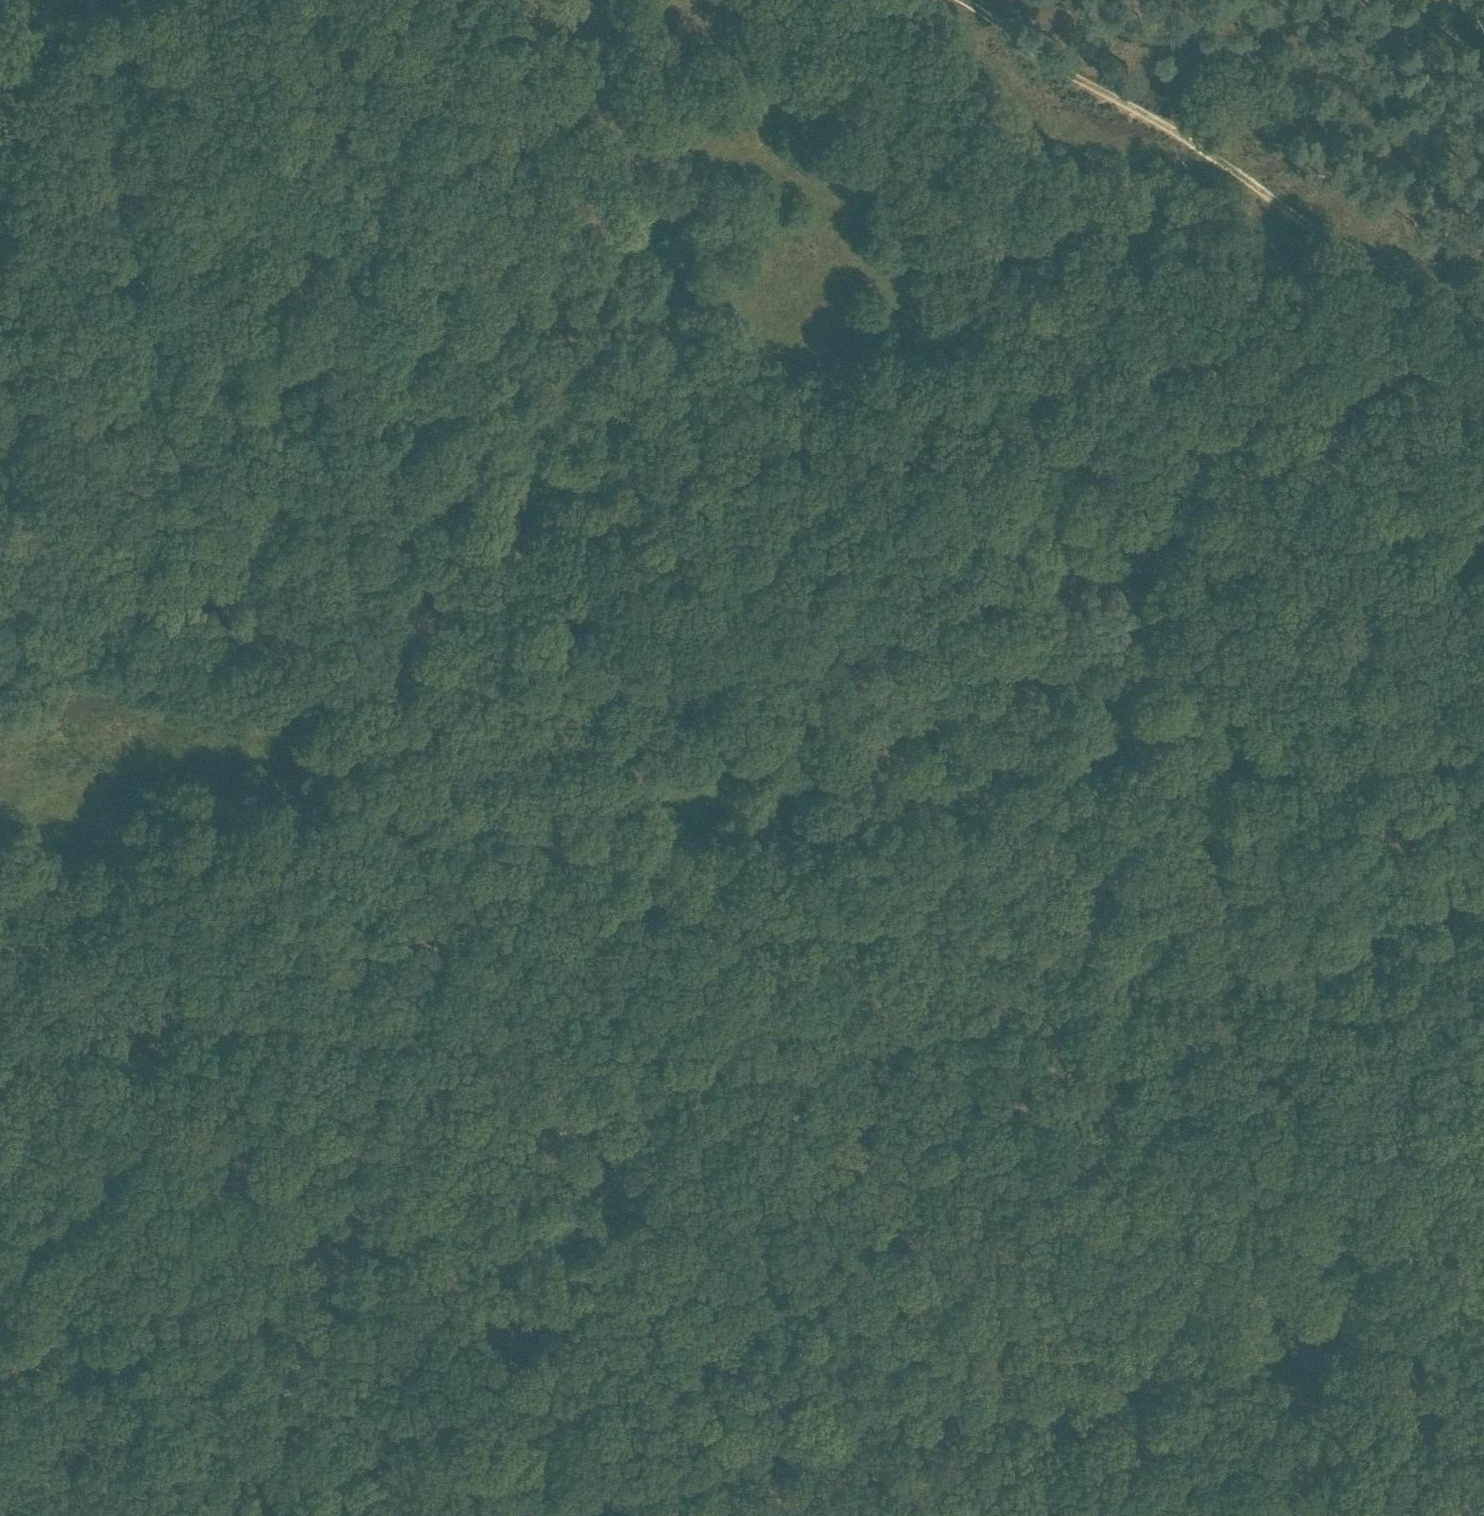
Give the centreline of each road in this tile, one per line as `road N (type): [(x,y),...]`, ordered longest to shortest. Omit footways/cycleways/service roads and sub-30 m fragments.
road 1 (track): [(967,0),(1267,195),(1483,316)]

